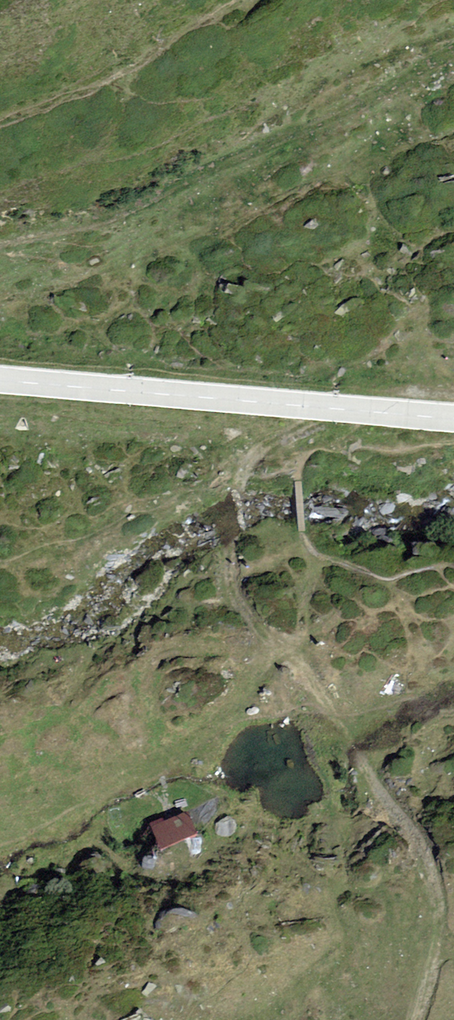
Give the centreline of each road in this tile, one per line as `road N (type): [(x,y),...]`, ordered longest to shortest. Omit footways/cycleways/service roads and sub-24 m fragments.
road 1 (track): [(413,1019),(426,993),(435,901),(429,866),(235,584),(231,520),(240,478),(263,440),(329,409)]
road 2 (secondary): [(453,420),(0,381)]
road 3 (track): [(280,653),(169,770)]

